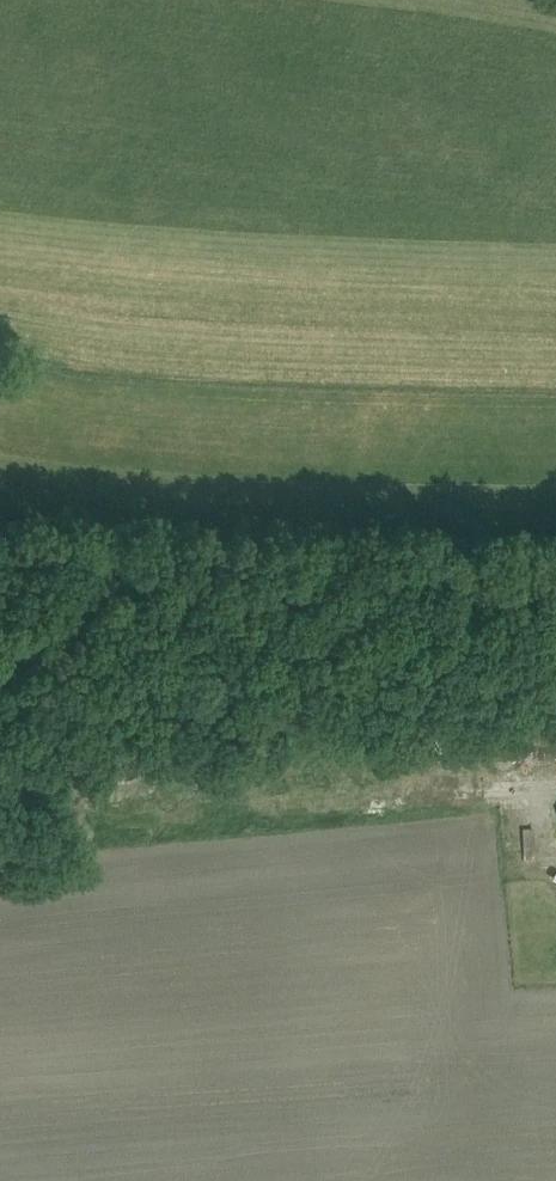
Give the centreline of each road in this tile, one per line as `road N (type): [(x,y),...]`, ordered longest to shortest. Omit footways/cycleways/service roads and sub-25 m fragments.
road 1 (track): [(555,608),(0,626)]

